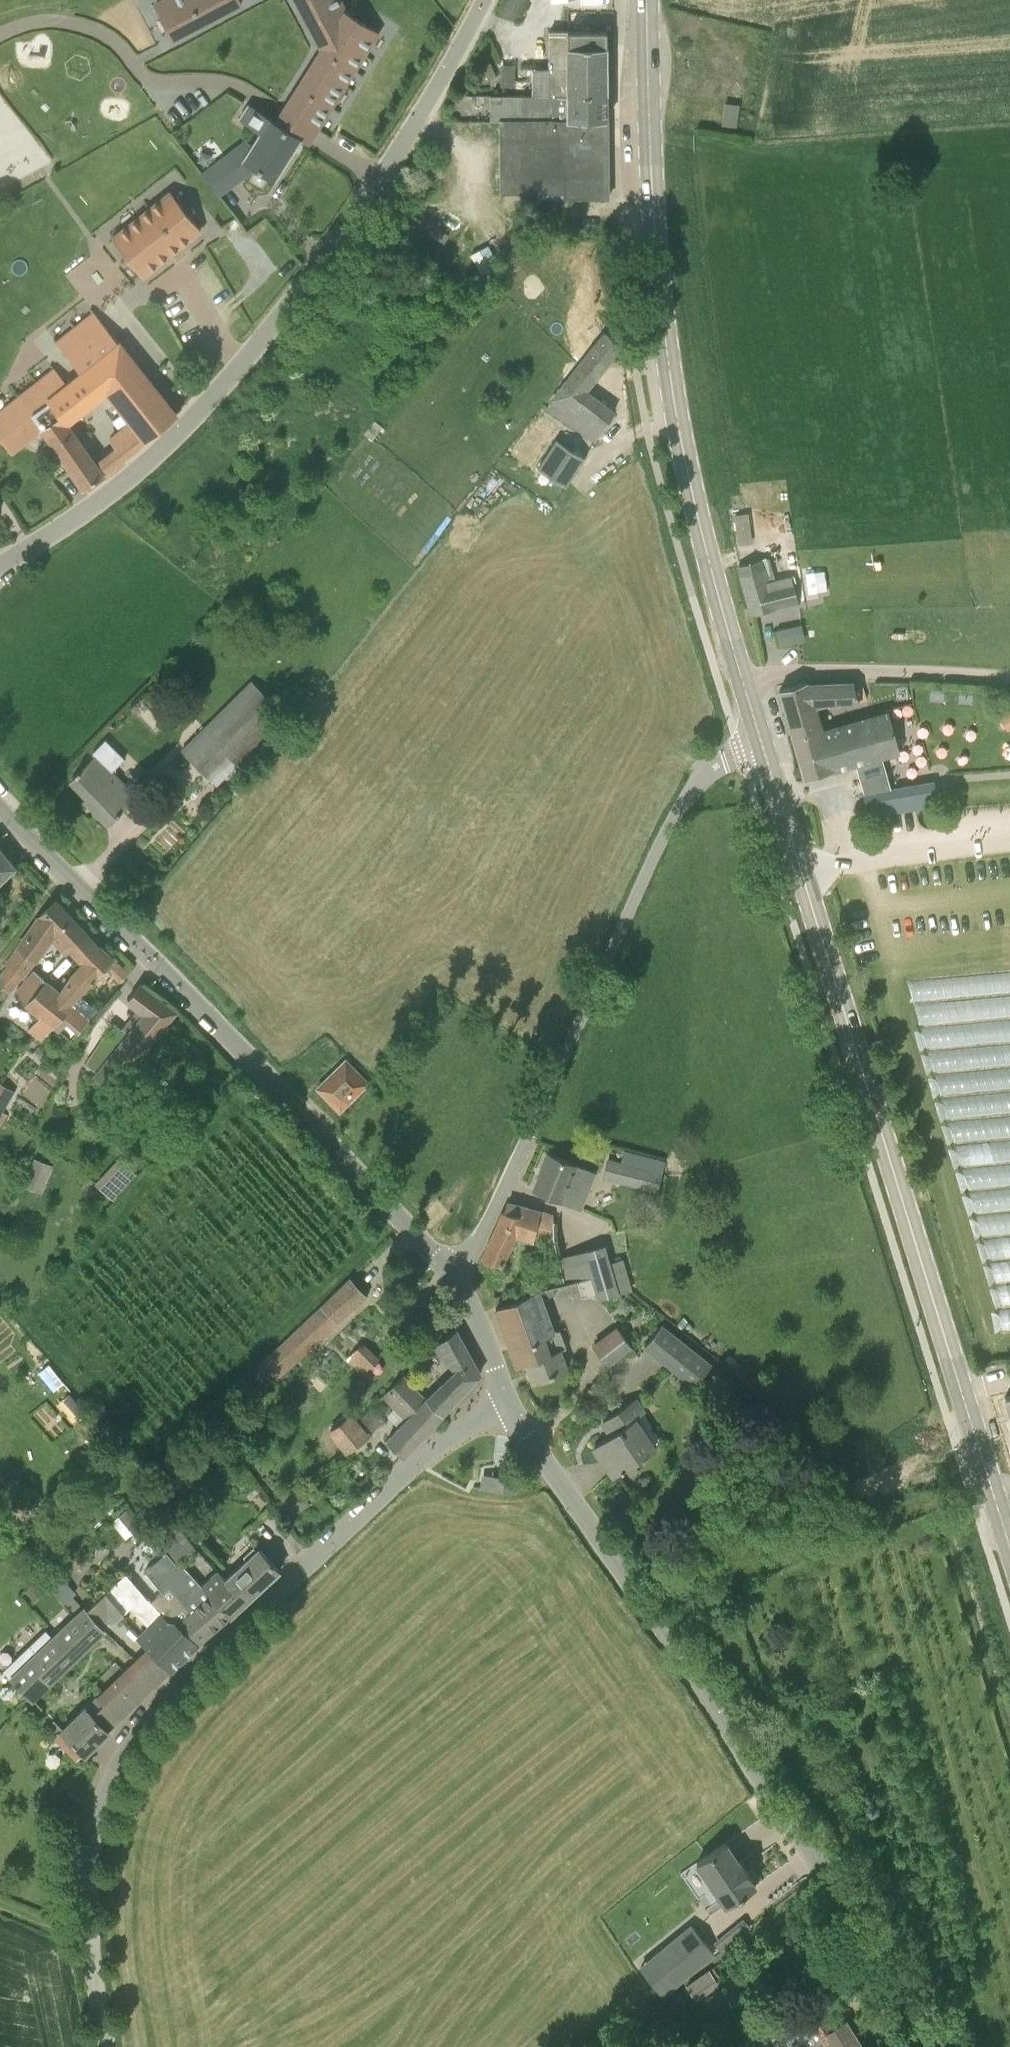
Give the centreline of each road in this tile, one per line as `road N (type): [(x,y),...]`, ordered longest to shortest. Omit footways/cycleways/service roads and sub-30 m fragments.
road 1 (secondary): [(1009,1543),(763,746)]
road 2 (tertiary): [(946,2046),(511,1403)]
road 3 (secondary): [(763,746),(707,550),(674,394),(652,188),(648,0)]
road 4 (unclassified): [(0,564),(135,471),(253,348),(388,165),(486,0)]
road 5 (residential): [(89,1883),(96,1822),(121,1760),(192,1669),(427,1450),(511,1403)]
road 6 (tertiary): [(451,1277),(259,1069),(0,808)]
road 7 (residential): [(451,1277),(486,1227),(676,813),(716,763),(763,746)]
road 8 (track): [(1009,678),(807,670),(744,682)]
road 9 (unclassified): [(107,2046),(89,1883)]
road 10 (tertiary): [(511,1403),(451,1277)]

